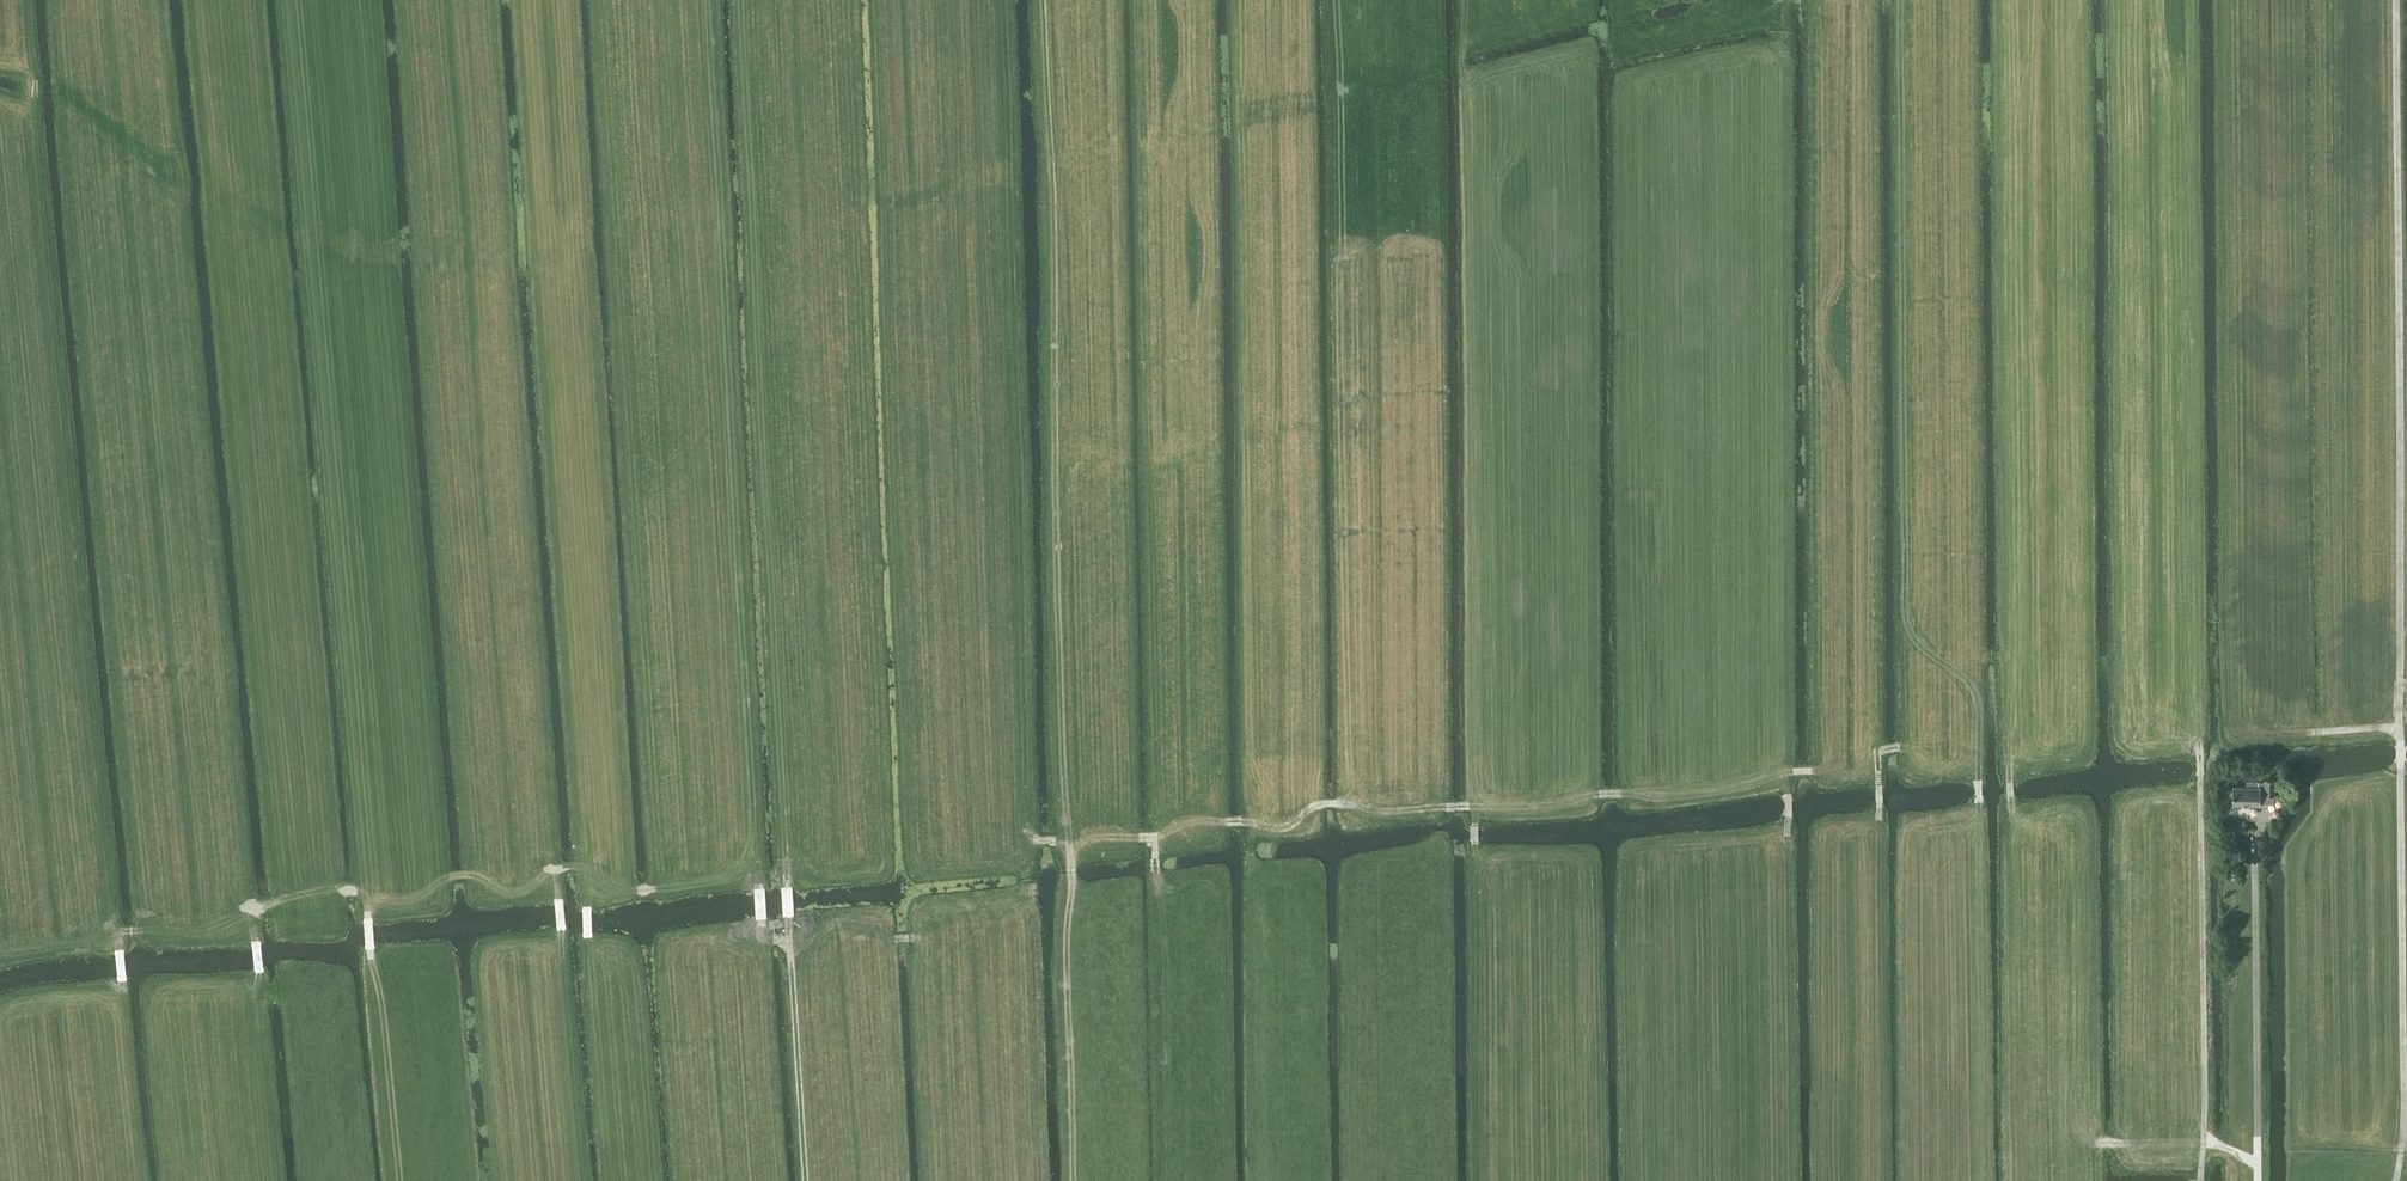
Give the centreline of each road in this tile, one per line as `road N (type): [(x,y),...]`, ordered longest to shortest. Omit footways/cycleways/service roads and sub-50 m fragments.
road 1 (track): [(1070,861),(1116,855),(1139,839),(1187,845),(1227,823),(1275,829),(1321,805),(1370,820),(1446,808)]
road 2 (track): [(1075,1180),(1070,861)]
road 3 (track): [(396,1180),(369,957)]

